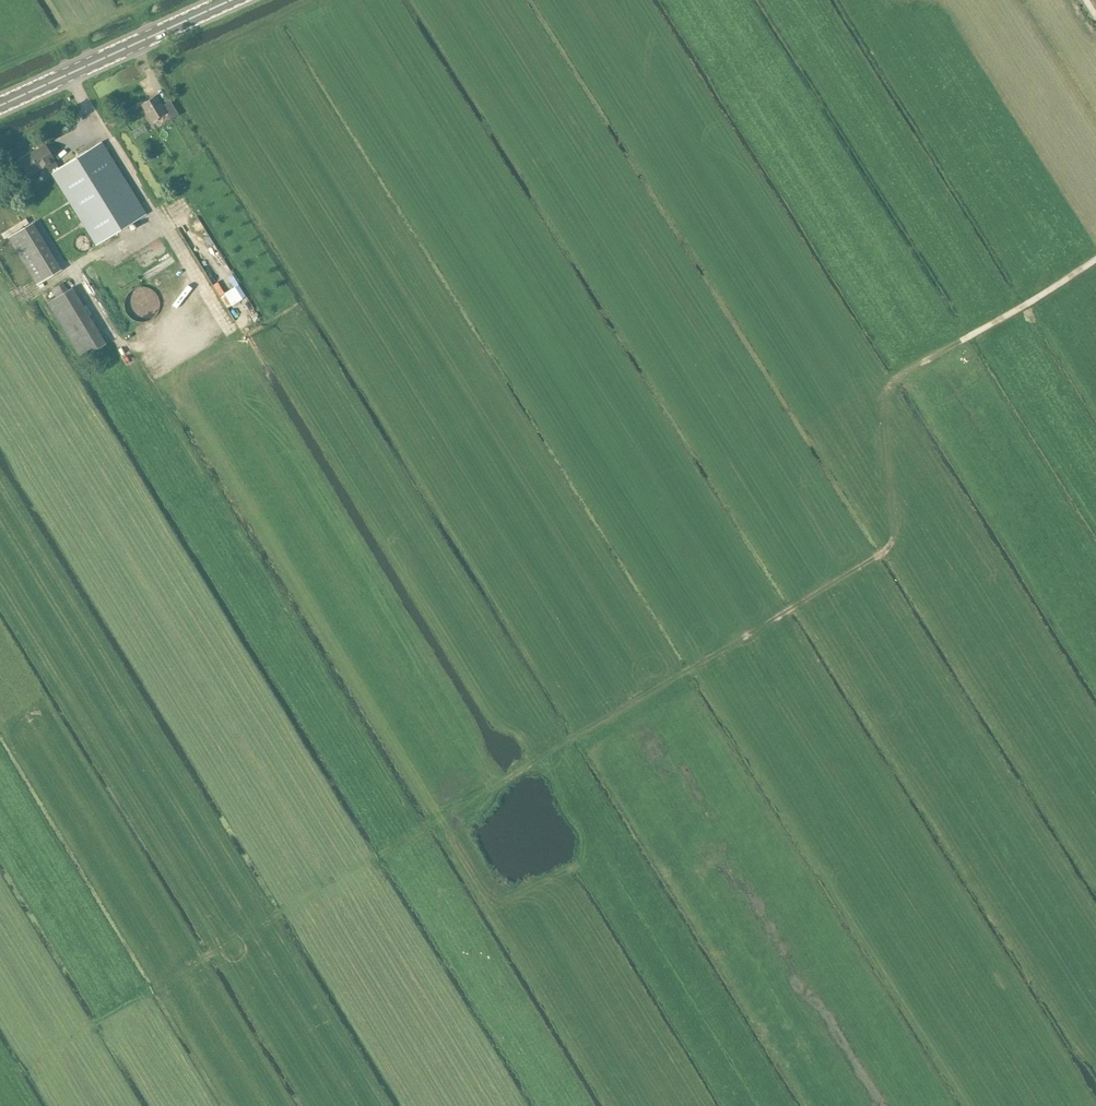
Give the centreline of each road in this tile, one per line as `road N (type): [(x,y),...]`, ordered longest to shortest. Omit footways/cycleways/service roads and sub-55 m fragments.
road 1 (track): [(0,1082),(886,550),(893,538),(883,411),(889,385),(1095,260)]
road 2 (track): [(418,833),(153,397)]
road 3 (track): [(161,224),(196,193),(186,132),(188,64),(323,0)]
road 4 (secondary): [(0,107),(235,0)]

